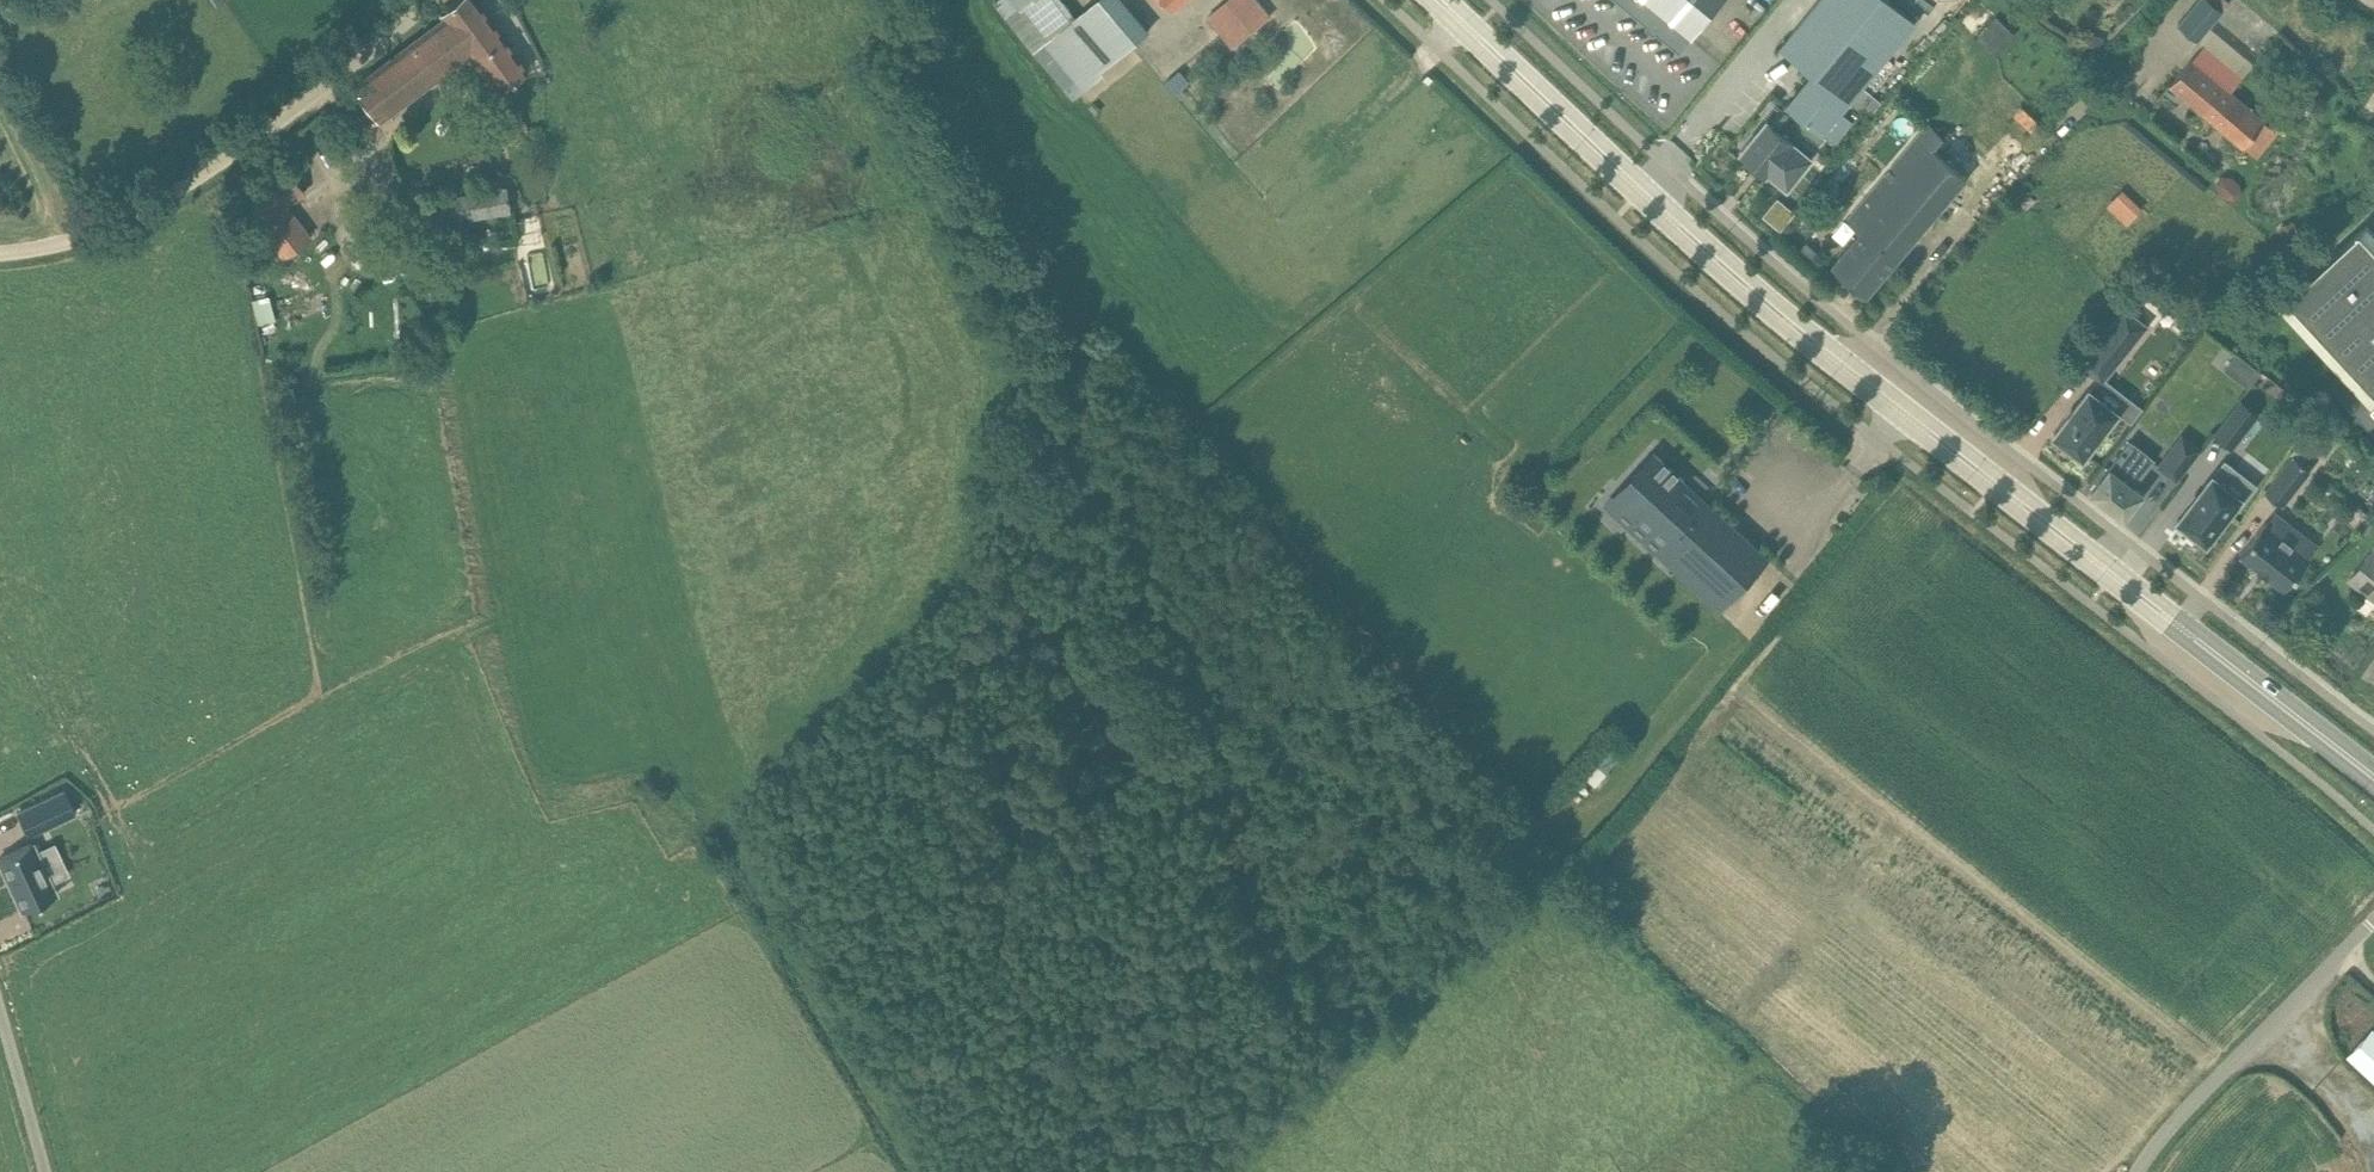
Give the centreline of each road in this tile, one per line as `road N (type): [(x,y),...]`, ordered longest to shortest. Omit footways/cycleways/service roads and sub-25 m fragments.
road 1 (secondary): [(2373,774),(1825,347),(1450,0)]
road 2 (unclassified): [(441,0),(422,22),(107,241),(47,255),(0,256)]
road 3 (unclassified): [(2294,1010),(2149,1171)]
road 4 (unclassified): [(47,1171),(0,990)]
road 5 (unclassified): [(2373,919),(2294,1010)]

